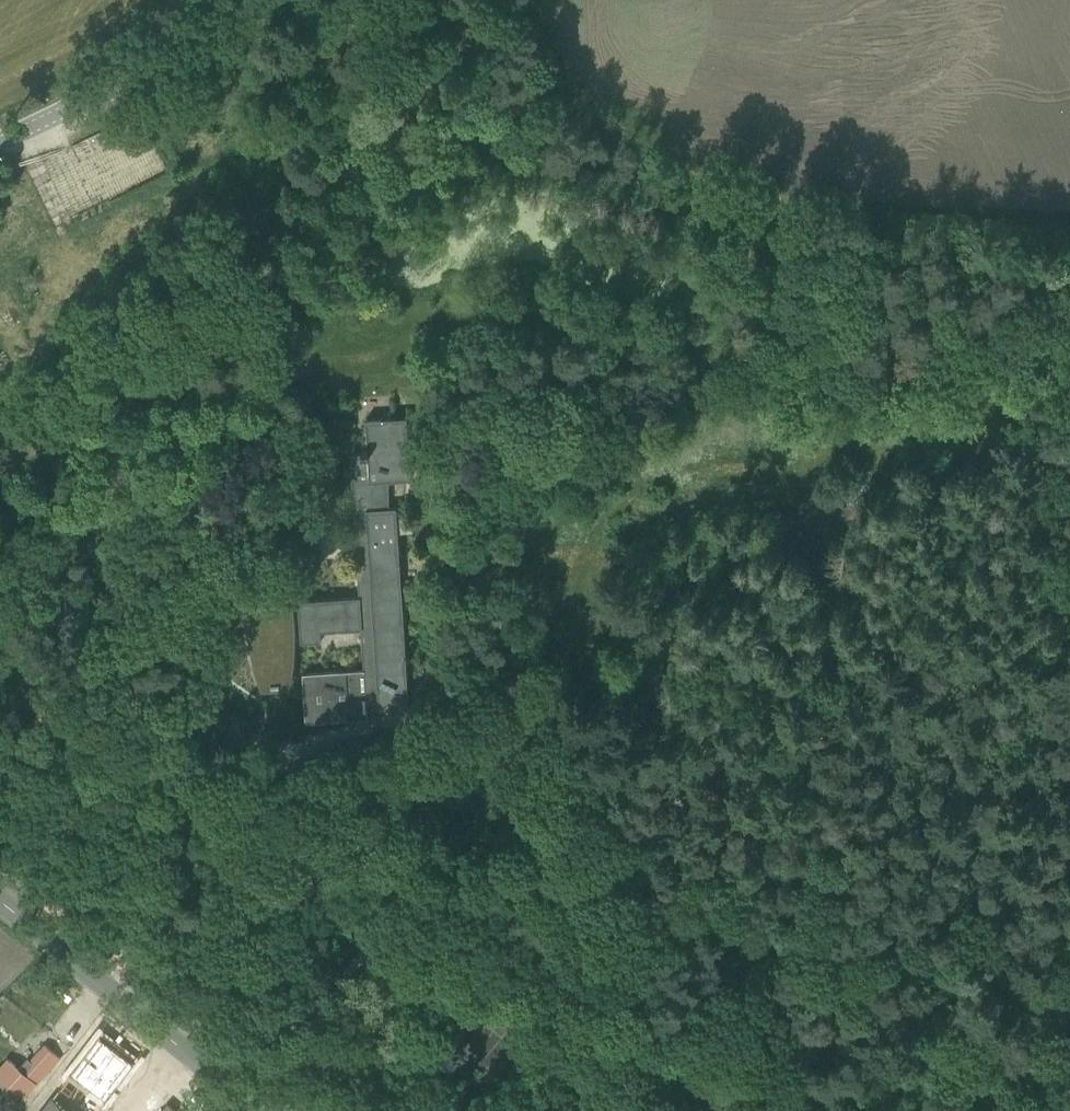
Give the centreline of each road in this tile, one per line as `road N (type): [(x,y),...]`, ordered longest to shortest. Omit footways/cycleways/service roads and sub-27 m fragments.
road 1 (tertiary): [(257,1110),(0,901)]
road 2 (unclassified): [(0,142),(289,0)]

